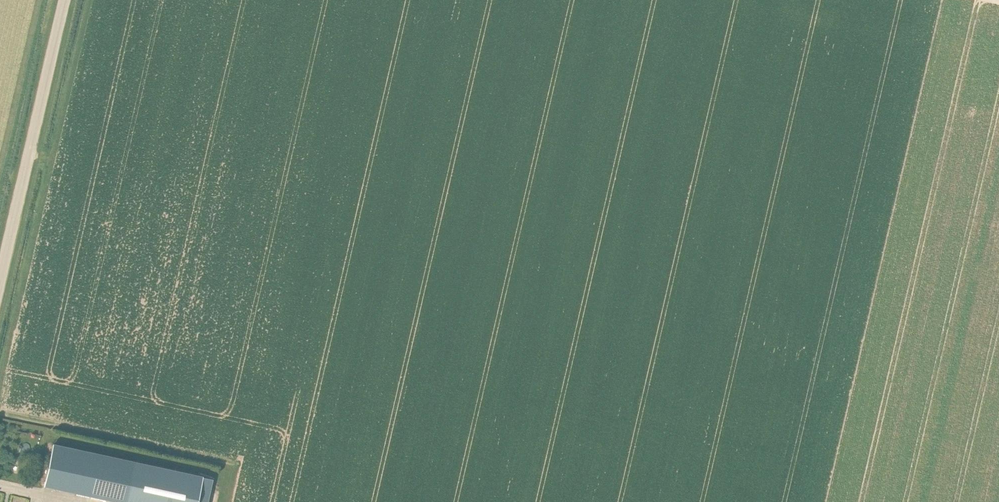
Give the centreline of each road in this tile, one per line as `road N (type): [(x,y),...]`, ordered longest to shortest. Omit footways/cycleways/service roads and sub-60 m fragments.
road 1 (unclassified): [(0,277),(63,0)]

